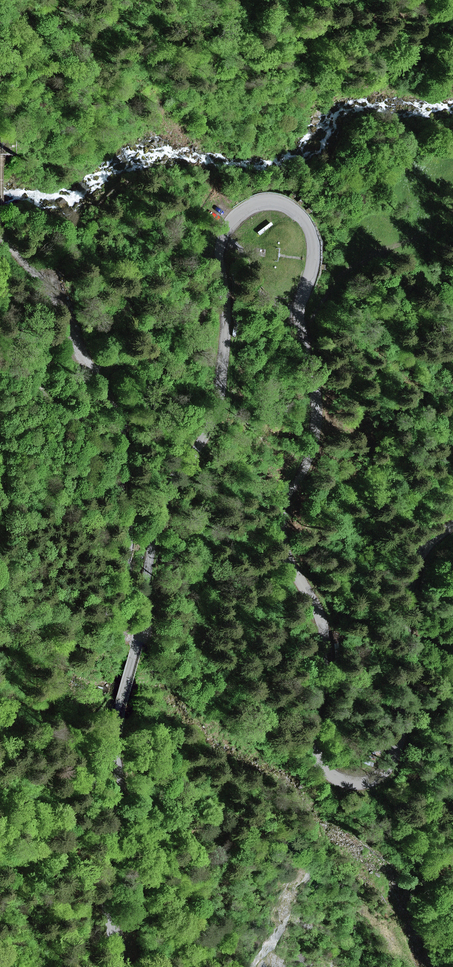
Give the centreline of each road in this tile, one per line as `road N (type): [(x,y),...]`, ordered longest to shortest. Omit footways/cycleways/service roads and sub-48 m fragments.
road 1 (tertiary): [(452,526),(422,549),(416,566),(396,759),(382,774),(342,780),(315,755),(326,633),(283,541),(287,499),(316,426),(301,319),(315,245),(290,207),(266,202),(244,209),(220,253),(226,323),(217,407),(161,511),(116,732),(117,814),(102,879),(117,966)]
road 2 (track): [(138,640),(119,633),(108,617),(130,550),(121,418),(62,306),(0,233)]

